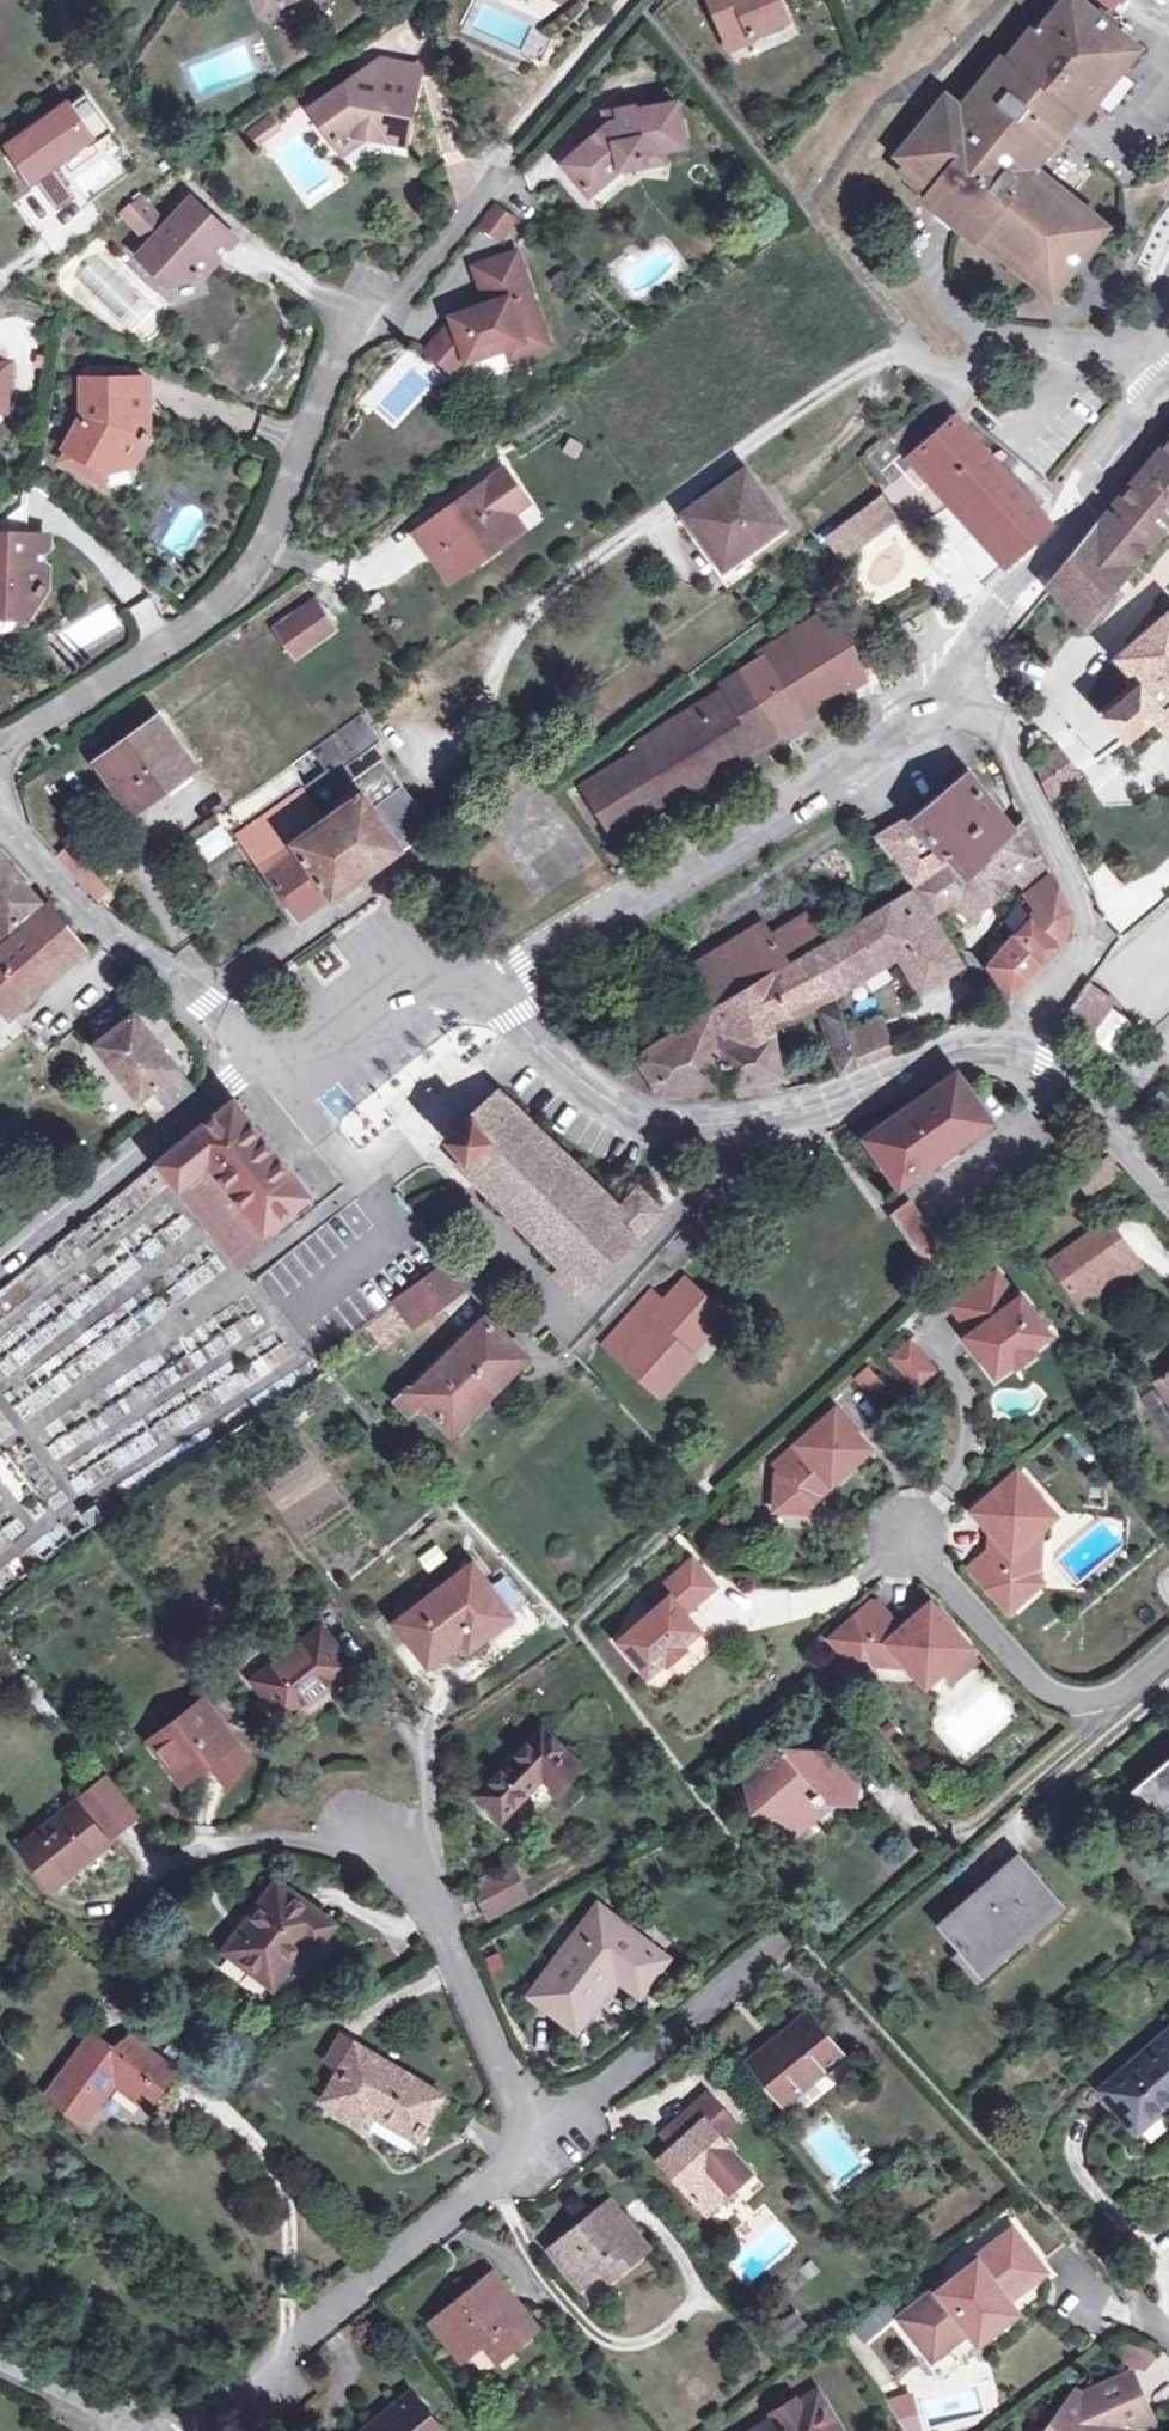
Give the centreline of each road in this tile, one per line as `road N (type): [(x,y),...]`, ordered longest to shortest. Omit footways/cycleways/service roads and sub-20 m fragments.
road 1 (track): [(1029,341),(986,366),(932,367),(916,353),(895,356),(782,422),(560,585),(503,654),(476,717),(433,759),(413,764),(373,716)]
road 2 (residential): [(524,147),(405,292),(377,301),(329,368),(267,546),(135,662),(0,745)]
road 3 (unclassified): [(464,982),(511,967),(952,693)]
road 4 (tertiary): [(1018,1040),(965,1046),(827,1105),(732,1132),(649,1115),(542,1046)]
road 5 (residential): [(191,2430),(542,2146)]
road 6 (residential): [(1018,1040),(1084,948),(1081,898),(1013,735),(952,693)]
road 7 (residential): [(247,1064),(349,1189),(542,1046)]
road 8 (residential): [(542,2146),(389,1843),(355,1830)]
road 9 (unclassified): [(952,693),(973,644),(1168,396)]
road 10 (residential): [(247,1064),(206,1007),(108,928),(0,819)]
road 11 (tertiary): [(0,1271),(247,1064)]
road 12 (residential): [(542,2146),(792,1943)]
road 13 (tertiary): [(247,1064),(389,994),(464,982)]
road 14 (residential): [(1168,1684),(997,1835)]
road 15 (tertiary): [(1168,1192),(1043,1050),(1018,1040)]
road 16 (residential): [(0,2351),(124,2413)]
road 17 (residential): [(0,283),(105,210)]

